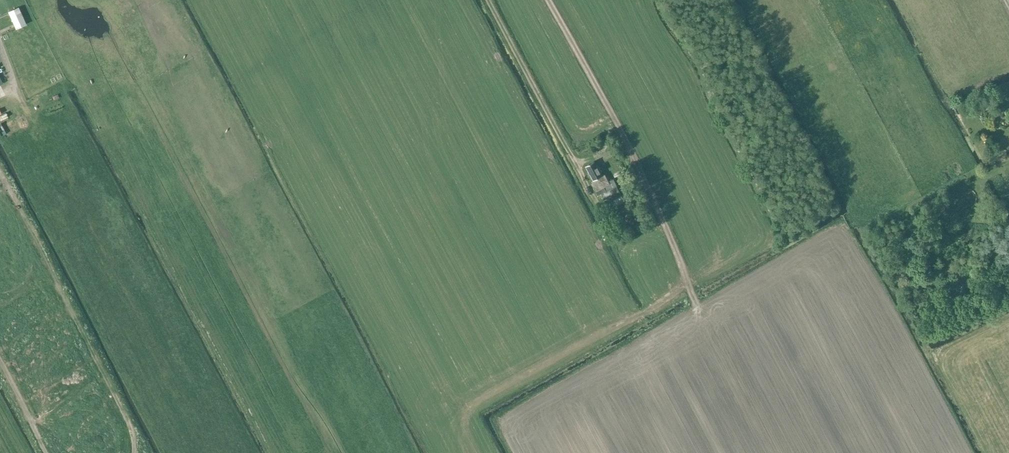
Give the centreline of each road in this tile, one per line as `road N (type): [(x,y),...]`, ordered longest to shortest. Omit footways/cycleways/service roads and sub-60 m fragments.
road 1 (track): [(549,0),(659,208),(695,300)]
road 2 (track): [(489,0),(581,172)]

